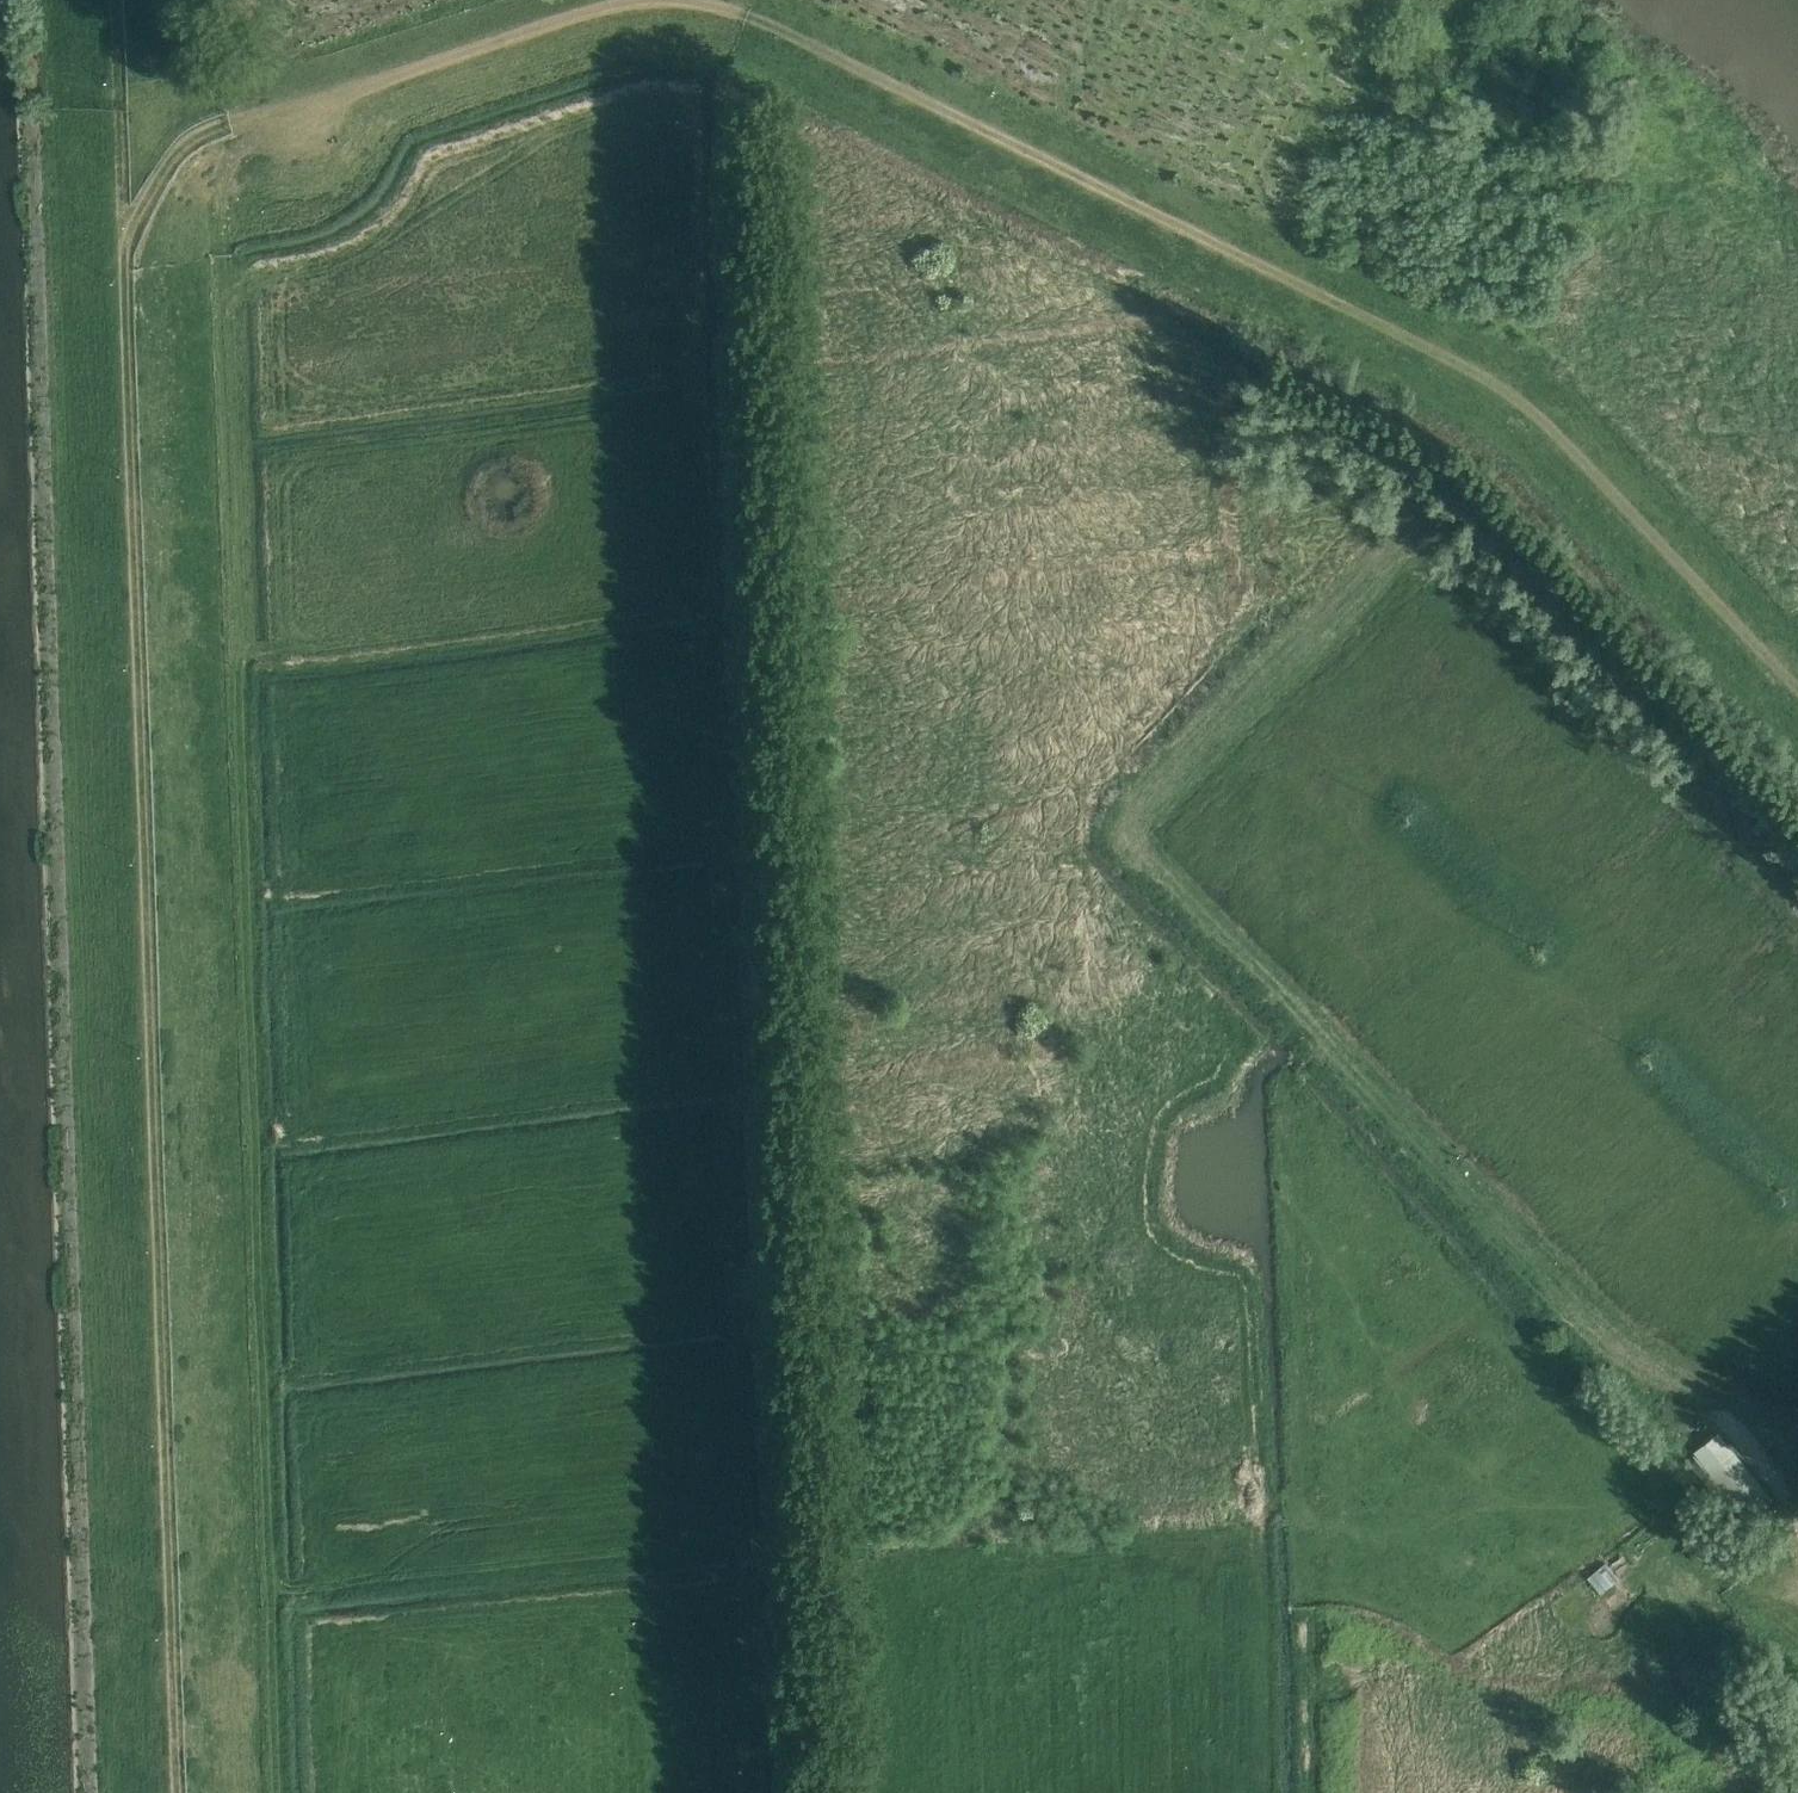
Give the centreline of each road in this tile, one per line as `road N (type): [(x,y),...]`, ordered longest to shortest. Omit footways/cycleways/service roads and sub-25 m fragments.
road 1 (track): [(1797,1516),(1727,1426),(1715,1424),(1688,1444)]

